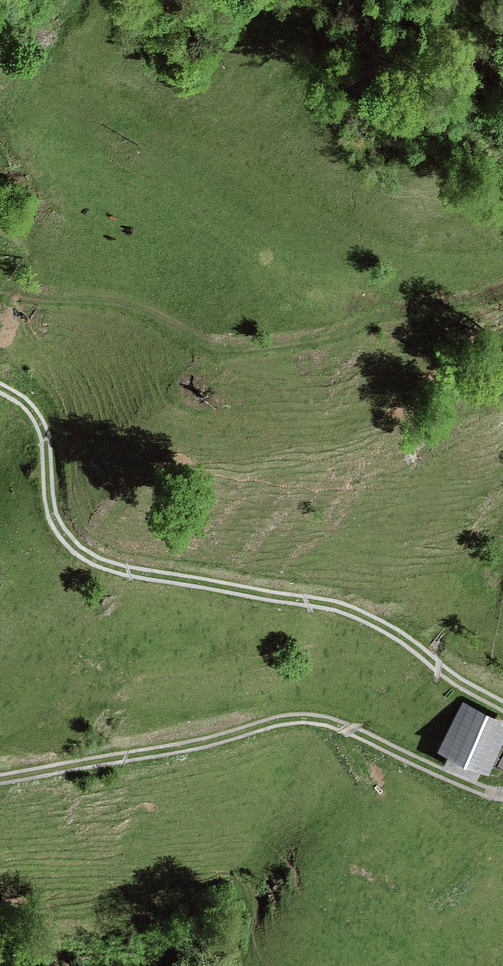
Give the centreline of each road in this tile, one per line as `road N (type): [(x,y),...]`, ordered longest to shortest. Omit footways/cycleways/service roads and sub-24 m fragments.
road 1 (track): [(0,388),(41,425),(55,522),(90,559),(346,610),(502,706)]
road 2 (track): [(502,286),(388,312),(325,338),(222,351),(120,303),(33,297),(0,286)]
road 3 (track): [(502,795),(344,727),(303,719),(0,780)]

